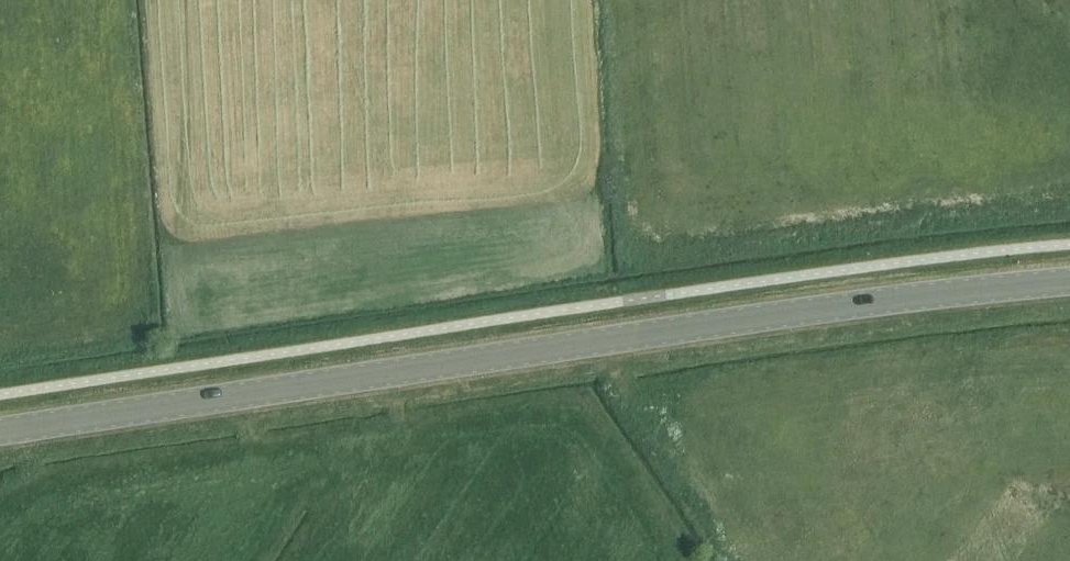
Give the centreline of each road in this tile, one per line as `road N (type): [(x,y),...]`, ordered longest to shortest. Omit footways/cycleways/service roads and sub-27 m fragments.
road 1 (tertiary): [(0,431),(898,301),(1069,283)]

